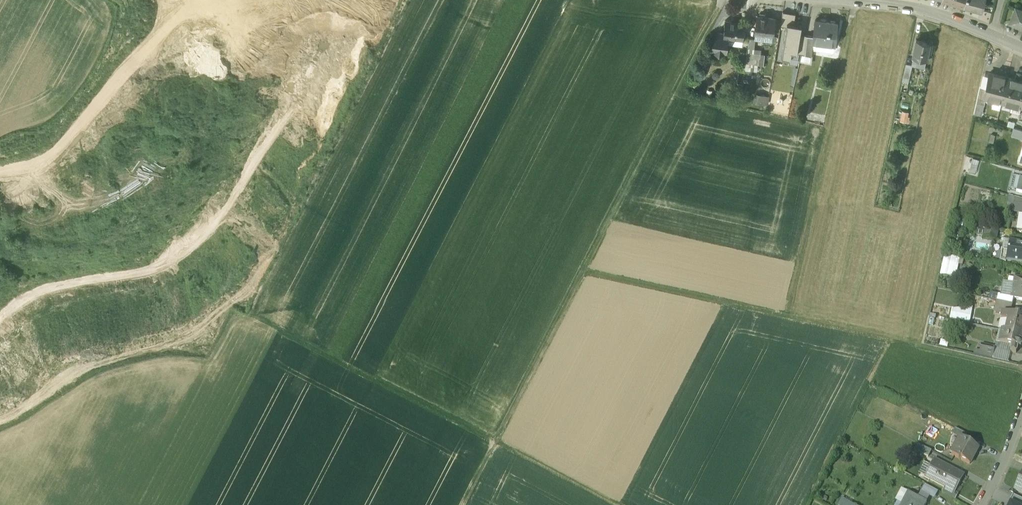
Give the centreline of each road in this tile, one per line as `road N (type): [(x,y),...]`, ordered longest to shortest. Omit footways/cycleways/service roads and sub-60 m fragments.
road 1 (track): [(462,504),(694,58)]
road 2 (track): [(583,273),(1021,368)]
road 3 (track): [(495,442),(241,310)]
road 4 (residential): [(1021,48),(927,11),(831,0)]
road 5 (track): [(897,342),(813,504)]
road 6 (track): [(495,442),(613,504)]

